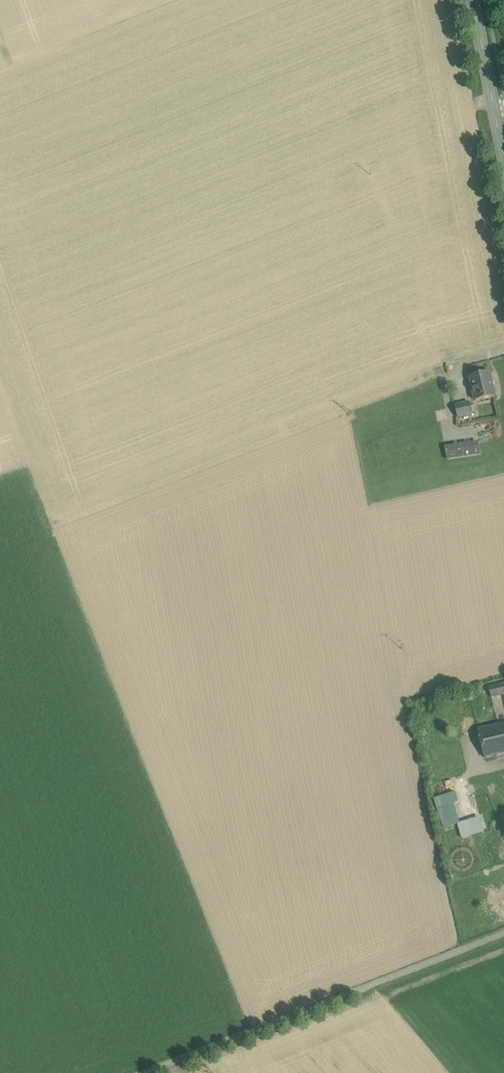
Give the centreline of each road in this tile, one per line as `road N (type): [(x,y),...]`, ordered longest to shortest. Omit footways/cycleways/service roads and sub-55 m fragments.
road 1 (unclassified): [(503,934),(147,1072)]
road 2 (secondary): [(474,0),(503,159)]

